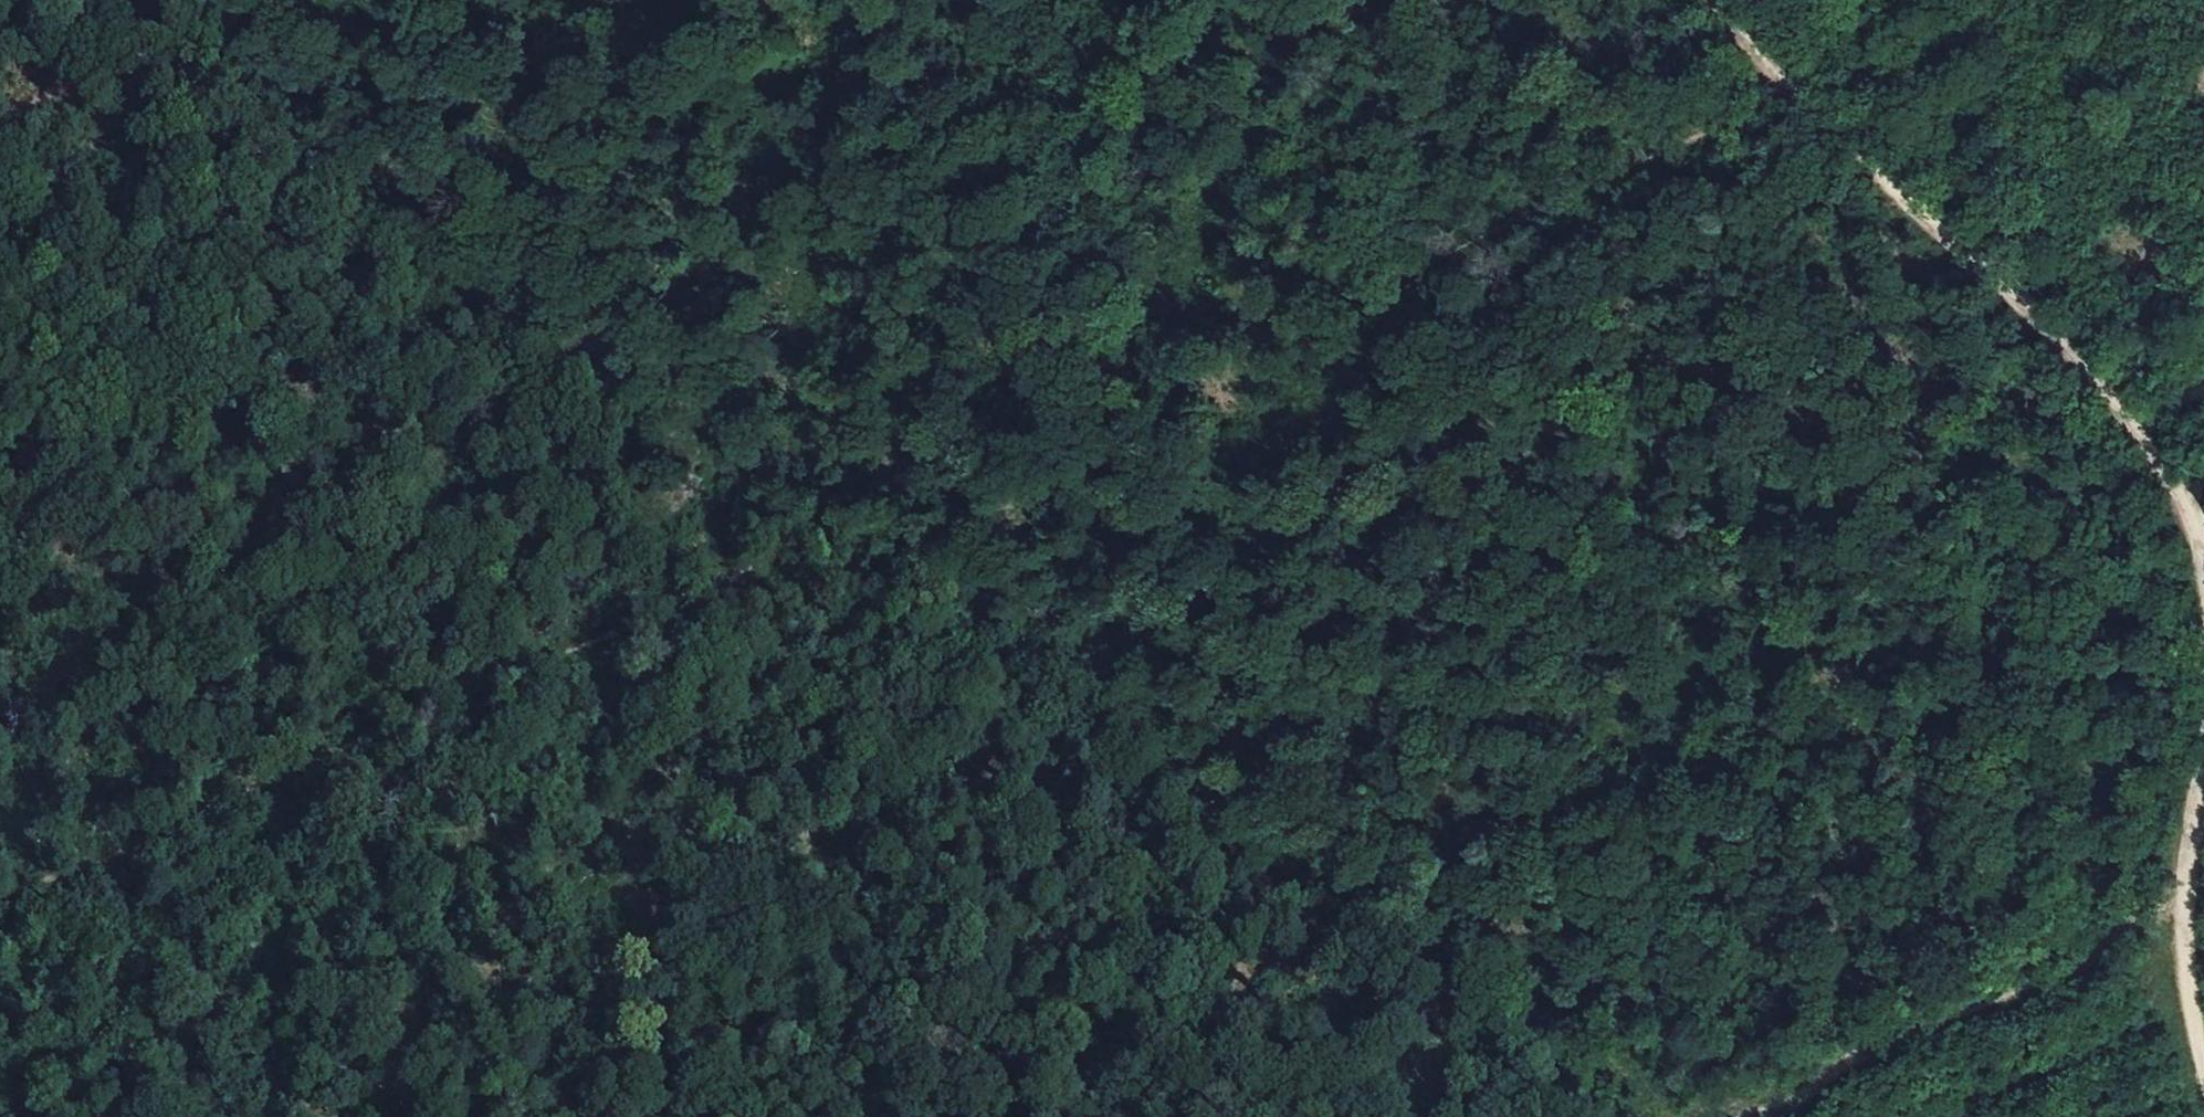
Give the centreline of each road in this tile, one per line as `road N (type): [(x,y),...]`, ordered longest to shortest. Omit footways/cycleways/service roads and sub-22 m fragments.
road 1 (track): [(1717,0),(1798,94),(2034,314),(2130,417),(2187,515),(2203,565)]
road 2 (track): [(2203,762),(2182,899),(2203,1065)]

